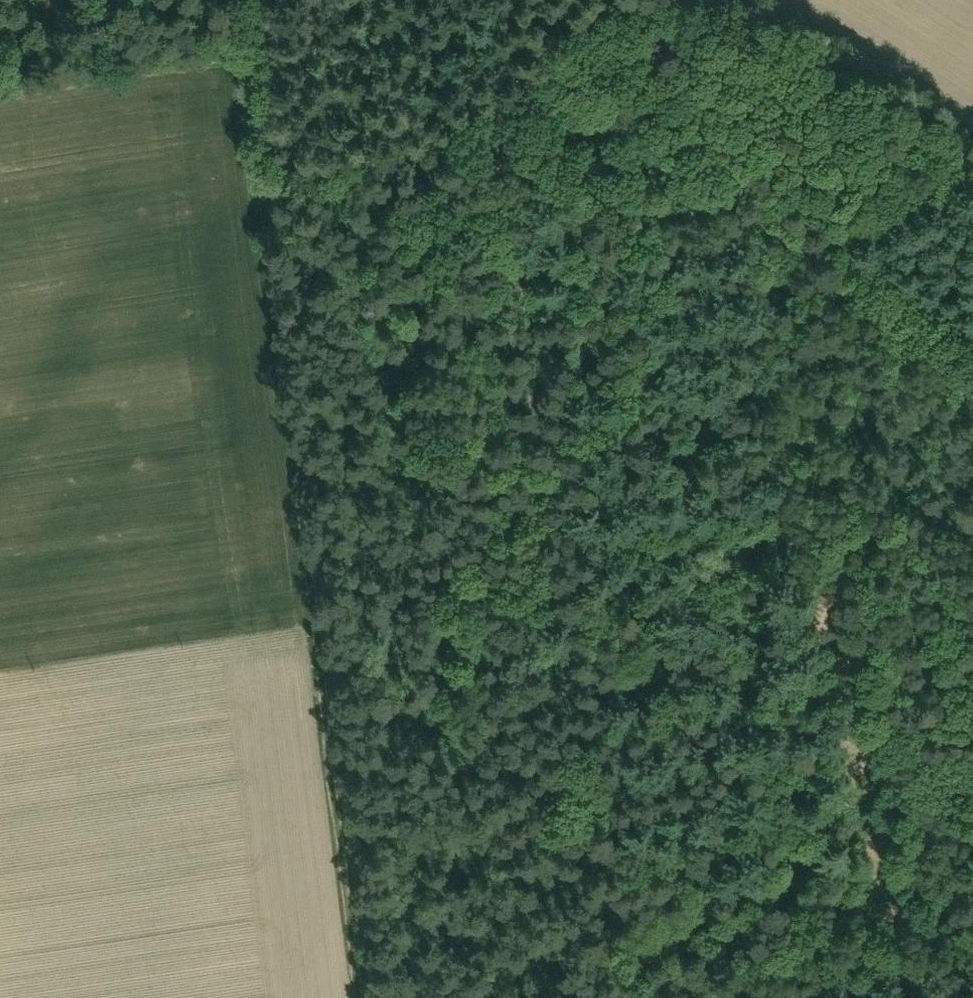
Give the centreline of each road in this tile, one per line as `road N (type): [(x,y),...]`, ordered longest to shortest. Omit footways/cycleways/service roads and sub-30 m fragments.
road 1 (track): [(356,997),(213,0)]
road 2 (track): [(708,997),(774,927),(886,909)]

